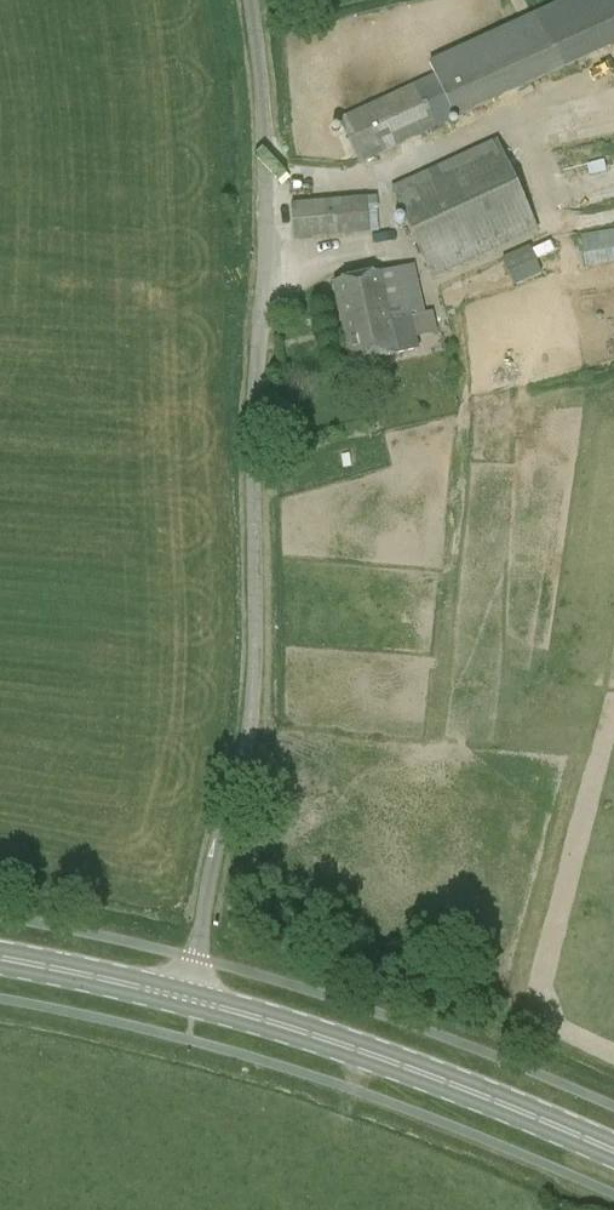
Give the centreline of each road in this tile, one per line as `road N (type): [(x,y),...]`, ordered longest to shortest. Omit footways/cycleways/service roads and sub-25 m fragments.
road 1 (unclassified): [(249,0),(260,78),(267,249),(253,432),(253,657),(249,728),(192,1000)]
road 2 (primary): [(613,1151),(418,1070),(192,1000)]
road 3 (primary): [(192,1000),(0,960)]

